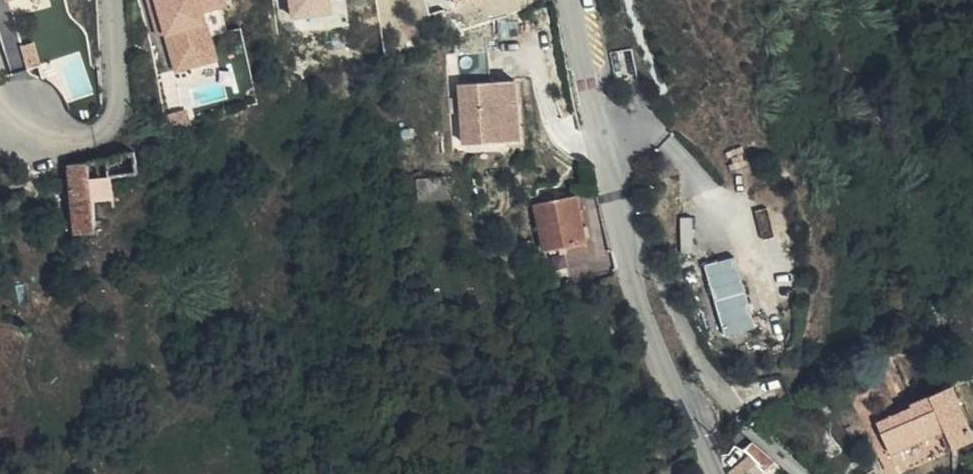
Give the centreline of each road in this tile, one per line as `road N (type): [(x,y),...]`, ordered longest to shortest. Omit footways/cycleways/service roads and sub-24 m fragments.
road 1 (unclassified): [(718,473),(637,296),(575,0)]

